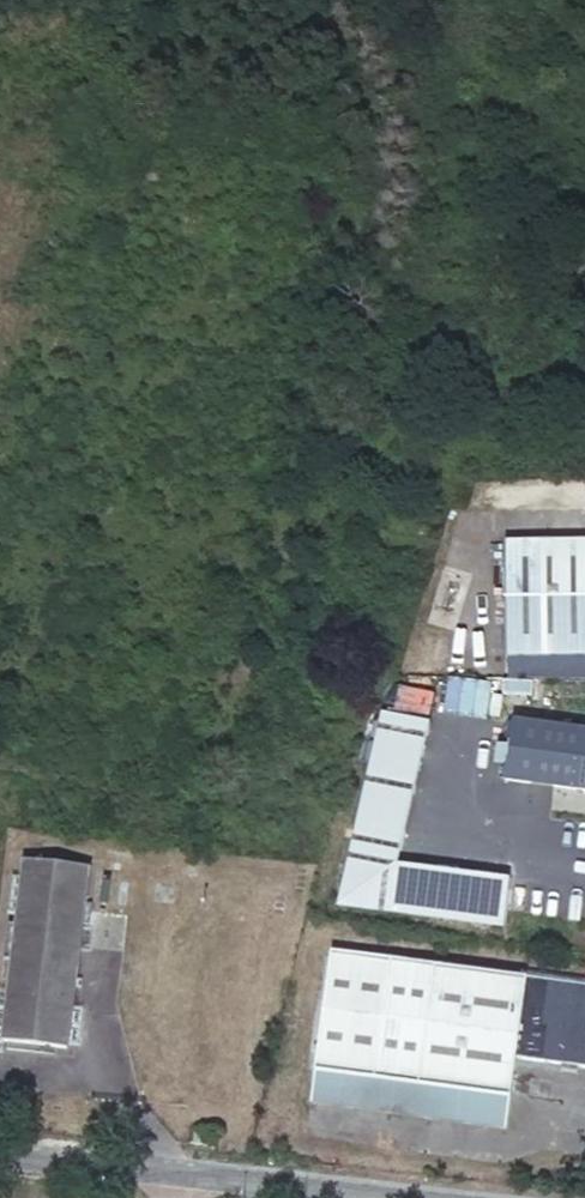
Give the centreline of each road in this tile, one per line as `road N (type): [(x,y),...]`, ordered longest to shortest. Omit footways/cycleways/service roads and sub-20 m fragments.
road 1 (residential): [(429,1197),(181,1172)]
road 2 (residential): [(181,1172),(0,1153)]

